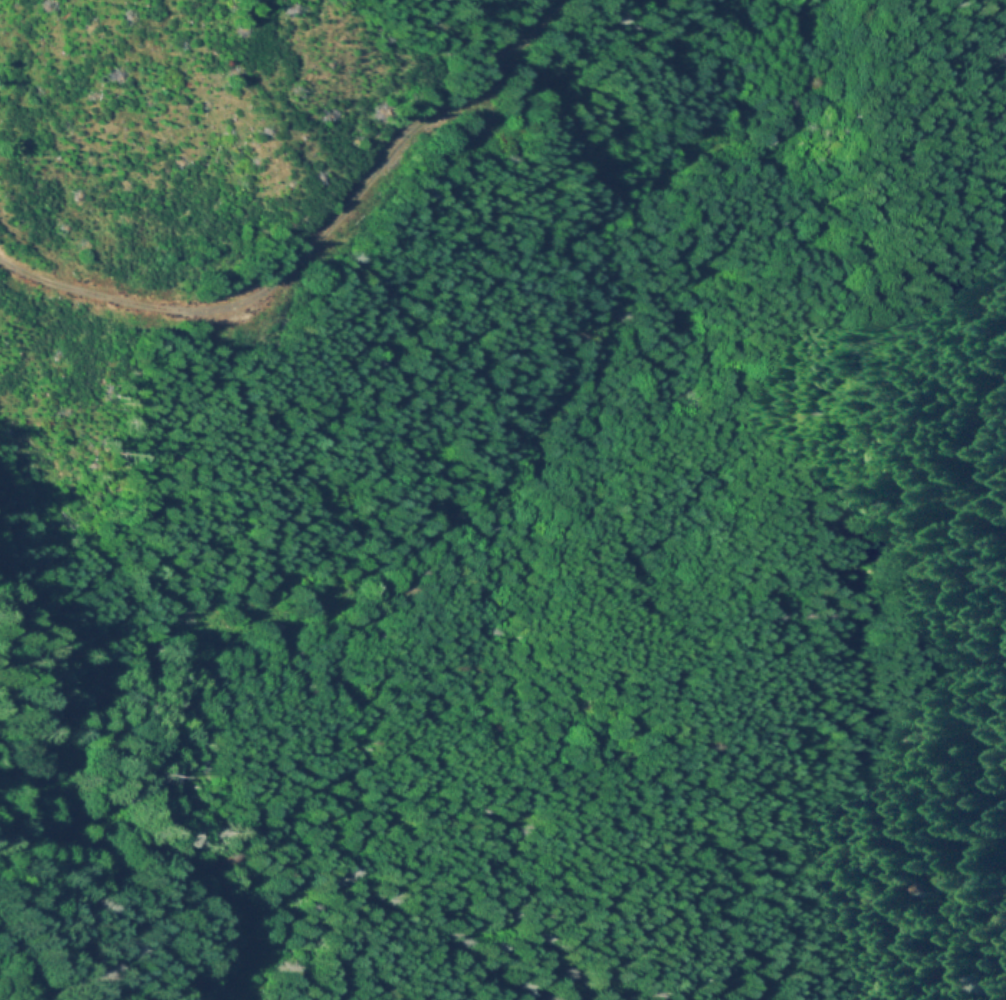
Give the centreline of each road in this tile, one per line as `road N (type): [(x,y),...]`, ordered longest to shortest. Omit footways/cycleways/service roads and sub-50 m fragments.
road 1 (track): [(554,0),(474,97),(408,136),(297,268),(243,309),(186,314),(64,287),(0,260)]

